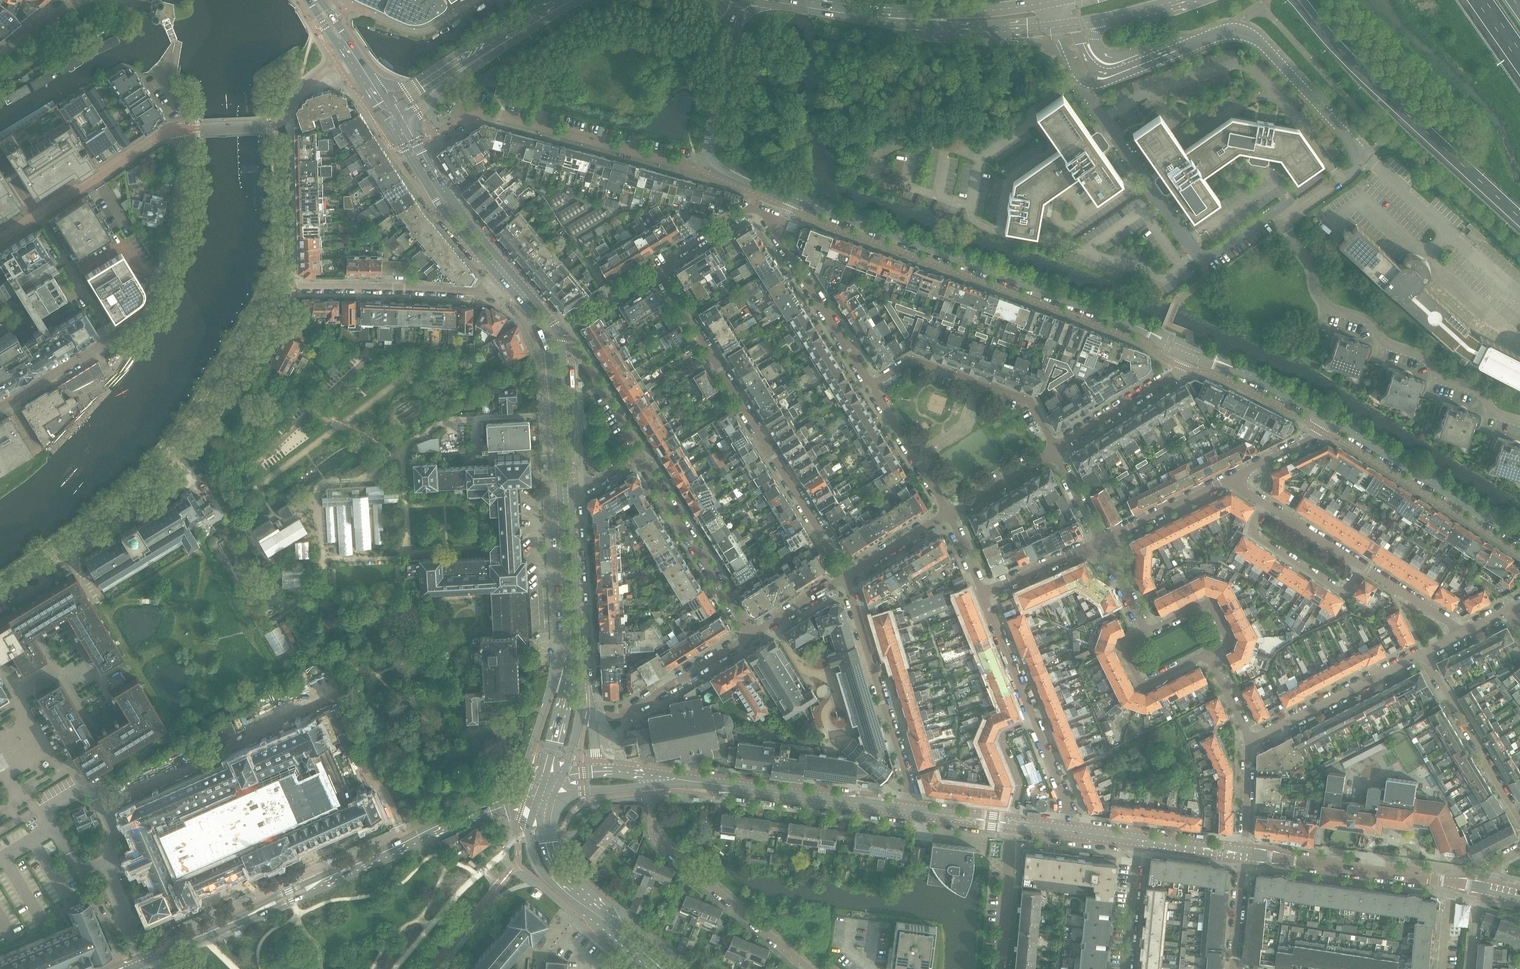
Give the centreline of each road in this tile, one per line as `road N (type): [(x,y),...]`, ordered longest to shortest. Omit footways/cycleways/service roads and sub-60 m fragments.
road 1 (residential): [(1519,420),(1496,413),(1477,388),(1442,378),(1426,356),(1387,346),(1371,324),(1321,301),(1287,215),(1367,155),(1250,36),(1225,32),(1184,49)]
road 2 (residential): [(0,592),(150,480),(194,423),(278,287)]
road 3 (tertiary): [(1149,331),(794,198)]
road 4 (residential): [(0,409),(117,335),(154,299),(183,209),(184,129)]
road 5 (residential): [(844,578),(662,275)]
road 6 (secondary): [(560,494),(566,672),(541,783)]
road 7 (motorway): [(1312,19),(1519,220)]
road 8 (residential): [(710,154),(679,165),(490,114),(452,123)]
road 9 (tertiary): [(655,781),(908,812)]
road 10 (residential): [(655,781),(656,838),(804,968)]
road 11 (residential): [(908,812),(907,781),(844,578)]
road 12 (secondary): [(541,783),(322,882)]
road 13 (residential): [(278,287),(510,292)]
road 14 (residential): [(1053,450),(1028,404),(912,360),(871,386)]
road 15 (tertiary): [(1519,536),(1330,416)]
road 16 (secondary): [(585,711),(572,492)]
road 17 (residential): [(184,129),(157,137),(0,239)]
road 18 (tertiary): [(1243,854),(1455,883)]
road 19 (secondary): [(510,292),(546,344),(560,494)]
road 20 (residential): [(748,634),(640,454)]
road 21 (secondary): [(393,120),(409,164),(510,292)]
road 22 (secondary): [(521,285),(393,120)]
road 23 (residential): [(1249,743),(1422,655)]
road 24 (residential): [(1519,821),(1422,655)]
road 25 (residential): [(748,634),(623,717),(585,711)]
road 26 (residential): [(871,386),(776,231)]
road 27 (residential): [(1266,504),(1249,532),(1342,592),(1361,566)]
road 28 (secondary): [(572,492),(565,357),(553,326)]
road 29 (residential): [(1049,29),(1071,69),(1099,82),(1184,49)]
road 30 (residential): [(278,287),(289,256),(285,150),(276,124)]
road 31 (residential): [(1053,450),(1174,374),(1185,356)]
road 32 (residential): [(102,864),(113,837),(87,784),(44,812),(54,829)]
road 33 (residential): [(949,516),(871,386)]
road 34 (residential): [(776,231),(764,214),(744,211),(672,255),(662,275)]
road 35 (residential): [(1099,544),(1230,478)]
road 36 (residential): [(1000,968),(1010,825)]
road 37 (residential): [(1146,634),(1123,646),(1140,685),(1208,654)]
road 38 (secondary): [(909,16),(947,27),(1049,29)]
road 39 (residential): [(1184,49),(1103,67),(1085,54),(1073,26)]
road 40 (residential): [(1032,720),(982,594)]
road 41 (secondary): [(453,73),(567,0)]
road 42 (tertiary): [(710,154),(734,23)]
road 43 (secondary): [(1041,3),(909,16)]
road 44 (secondary): [(909,16),(778,0)]
road 45 (residential): [(1208,654),(1226,643),(1208,605),(1146,634)]
road 46 (residential): [(1138,840),(1126,968)]
road 47 (residential): [(982,594),(1099,544)]
road 48 (secondary): [(541,783),(530,845),(539,868),(571,891)]
road 49 (secondary): [(264,908),(147,957)]
road 50 (residential): [(1010,825),(1017,786),(1001,738),(1032,720)]
road 51 (residential): [(949,516),(1053,450)]
road 52 (residential): [(662,275),(651,274),(553,326)]
road 53 (residential): [(844,578),(949,516)]
road 54 (residential): [(1458,636),(1361,566)]

